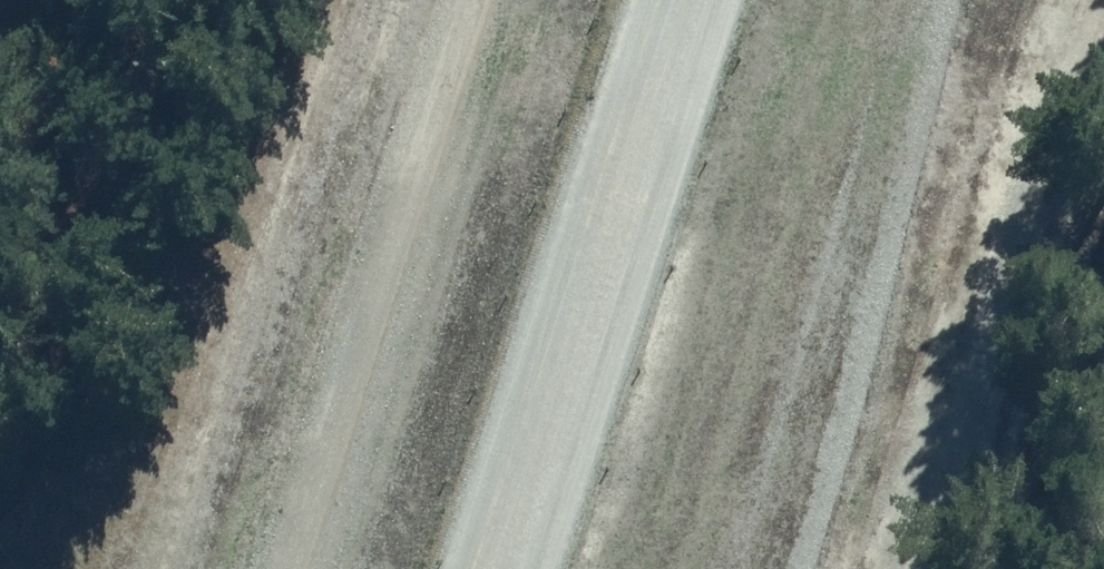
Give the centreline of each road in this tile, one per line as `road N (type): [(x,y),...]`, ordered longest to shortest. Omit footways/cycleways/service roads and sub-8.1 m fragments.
road 1 (track): [(295,568),(479,0)]
road 2 (unclassified): [(475,568),(658,0)]
road 3 (track): [(1049,0),(1030,32),(897,568)]

